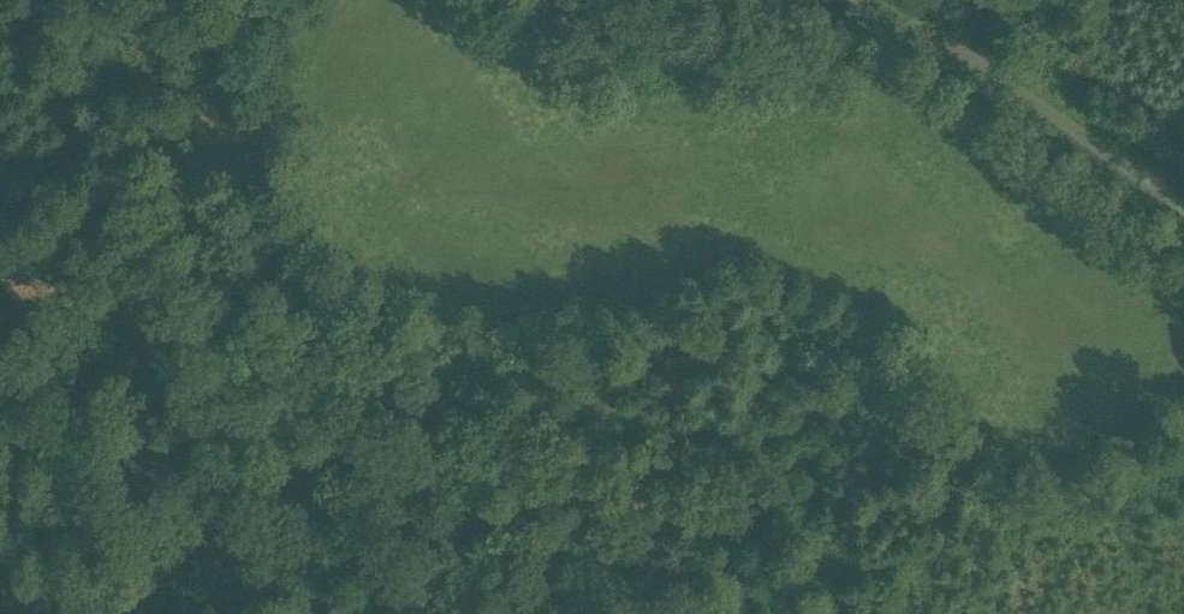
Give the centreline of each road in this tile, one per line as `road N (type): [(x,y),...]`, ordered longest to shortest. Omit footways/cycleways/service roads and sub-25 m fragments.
road 1 (unclassified): [(1183,215),(926,27),(852,0)]

